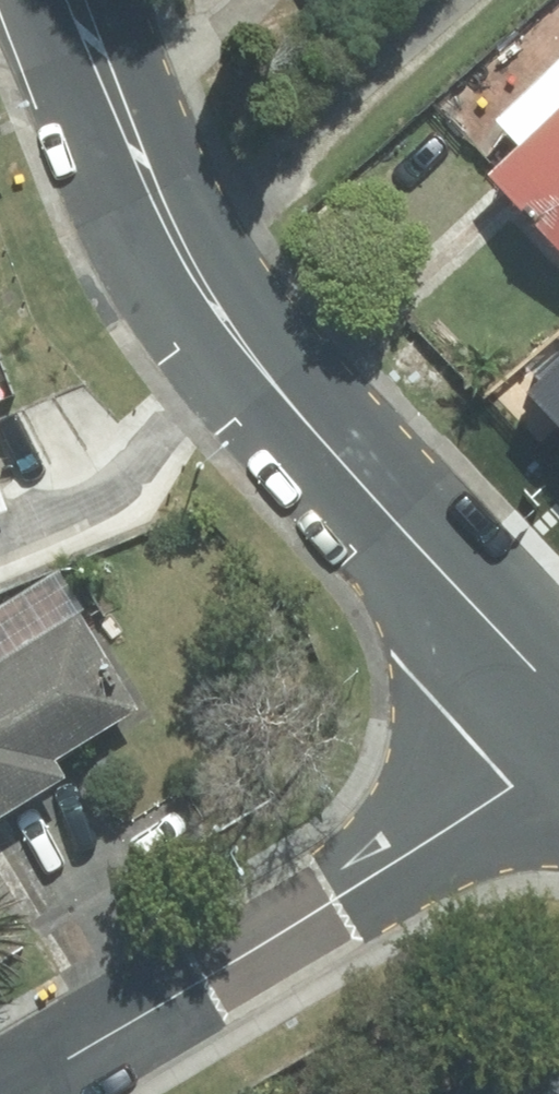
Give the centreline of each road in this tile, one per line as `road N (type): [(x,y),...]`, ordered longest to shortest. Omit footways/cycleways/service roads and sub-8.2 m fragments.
road 1 (secondary): [(139,163),(179,240),(302,411),(558,700)]
road 2 (unclassified): [(8,1093),(274,937),(558,752)]
road 3 (secondary): [(139,163),(73,0)]

